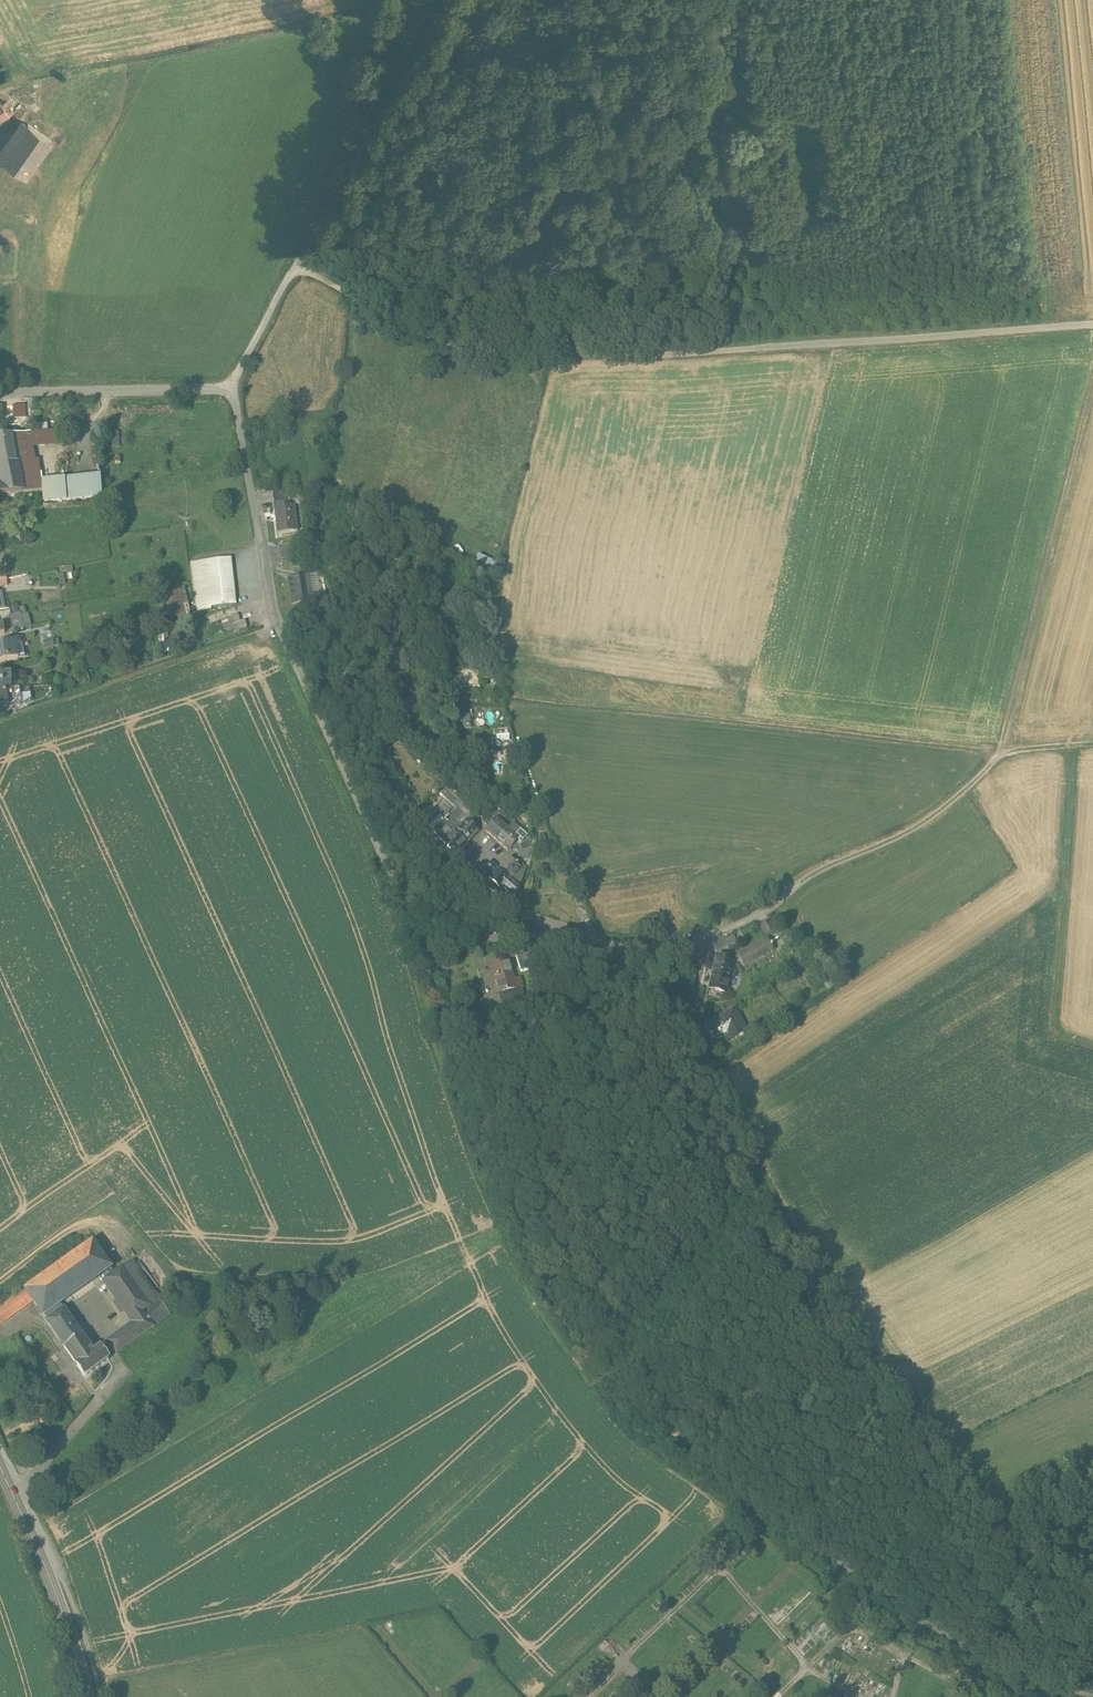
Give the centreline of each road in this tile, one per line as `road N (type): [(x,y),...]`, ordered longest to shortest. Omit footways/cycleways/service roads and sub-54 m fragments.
road 1 (track): [(404,887),(497,1166),(538,1246),(660,1421),(925,1621),(1013,1668),(1092,1694)]
road 2 (track): [(1092,326),(663,358),(495,357),(395,323),(297,268)]
road 3 (residential): [(549,928),(460,929),(429,915),(404,887),(280,612),(235,391)]
road 4 (track): [(1092,382),(1003,749),(925,827),(798,879),(773,901)]
road 5 (track): [(499,703),(1003,749)]
road 6 (track): [(870,1355),(766,1177),(707,1096),(691,1034)]
road 7 (track): [(1092,1050),(1062,1041),(1077,782),(1071,750)]
road 8 (track): [(1084,1547),(1034,1542),(978,1511),(919,1441),(901,1395)]
road 9 (residential): [(0,392),(235,391)]
road 10 (tertiary): [(86,1696),(63,1614),(10,1486)]
road 11 (residential): [(704,931),(645,943),(549,928)]
road 12 (unclassified): [(235,391),(297,268)]
road 13 (residential): [(10,1486),(114,1403)]

